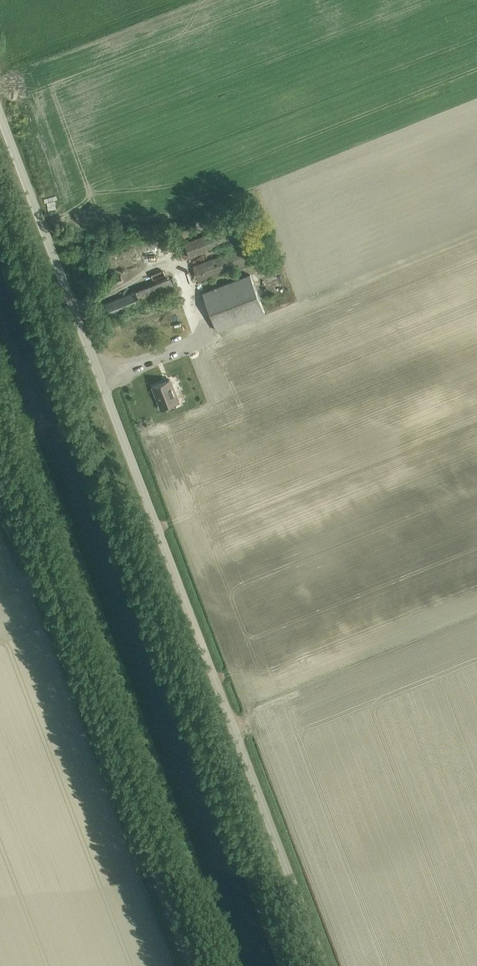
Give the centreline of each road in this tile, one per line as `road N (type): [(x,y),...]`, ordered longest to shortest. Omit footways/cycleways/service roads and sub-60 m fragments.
road 1 (unclassified): [(325,965),(0,128)]
road 2 (unclassified): [(193,965),(0,449)]

